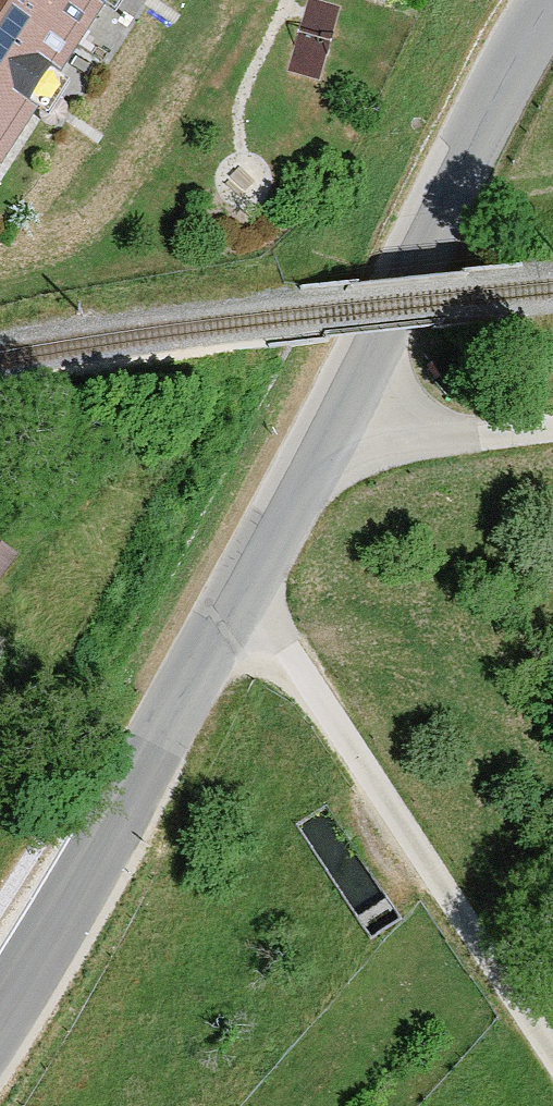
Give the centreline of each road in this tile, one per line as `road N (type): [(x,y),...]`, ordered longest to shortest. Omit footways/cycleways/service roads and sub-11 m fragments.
road 1 (tertiary): [(0,998),(154,759),(342,420)]
road 2 (track): [(552,1053),(318,691),(281,640),(239,607)]
road 3 (tertiary): [(342,420),(500,87),(552,7)]
road 4 (residential): [(342,420),(394,434),(481,435),(552,424)]

